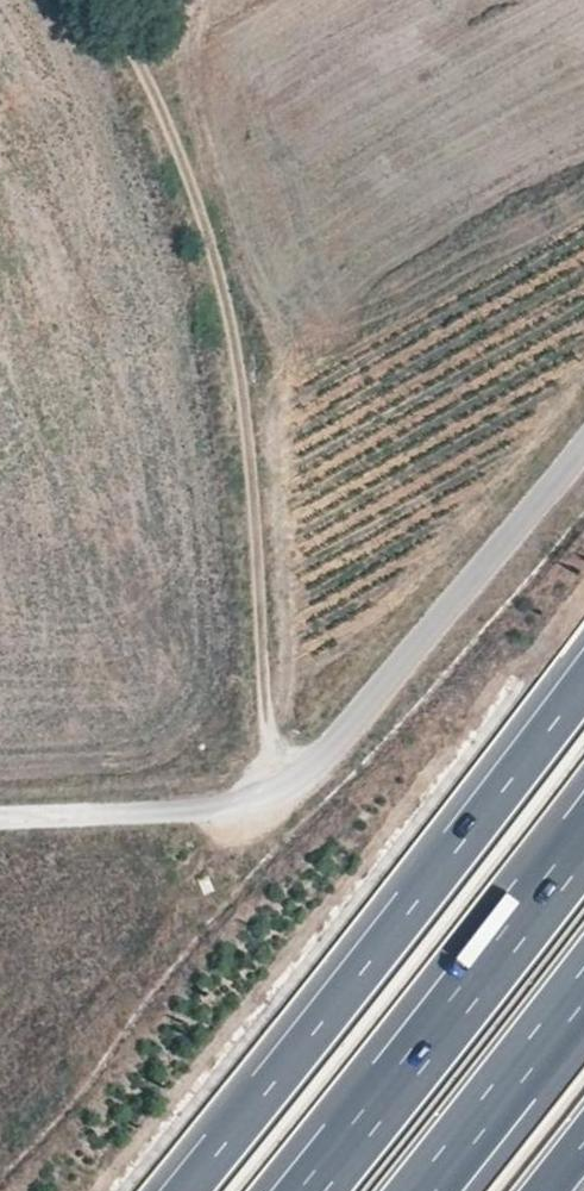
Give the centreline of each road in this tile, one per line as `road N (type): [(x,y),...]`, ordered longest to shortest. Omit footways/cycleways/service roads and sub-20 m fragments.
road 1 (track): [(273,797),(244,407),(220,281),(168,128),(103,0)]
road 2 (unclassified): [(583,457),(526,534),(344,736),(273,797),(211,812),(0,819)]
road 3 (motorway): [(583,684),(186,1190)]
road 4 (motorway): [(583,843),(311,1190)]
road 5 (motorway): [(421,1190),(583,985)]

